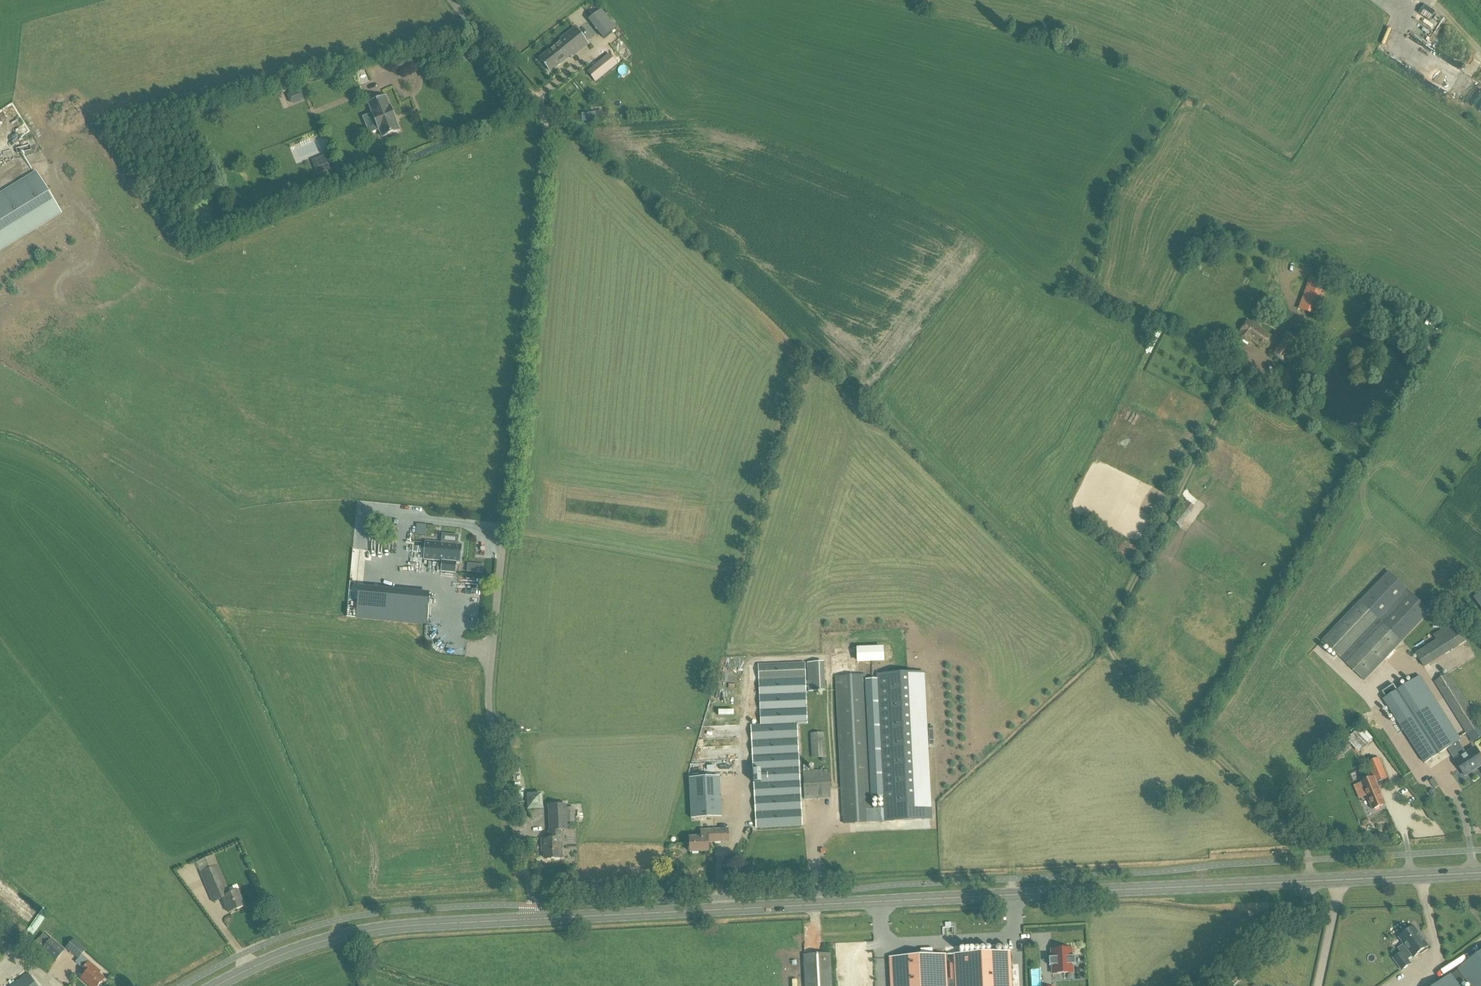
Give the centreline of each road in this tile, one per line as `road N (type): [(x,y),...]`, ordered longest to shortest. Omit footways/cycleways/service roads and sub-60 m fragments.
road 1 (unclassified): [(452,0),(537,105),(543,129),(489,719),(534,920)]
road 2 (primary): [(534,920),(1480,873)]
road 3 (primary): [(218,985),(305,946),(366,930),(534,920)]

